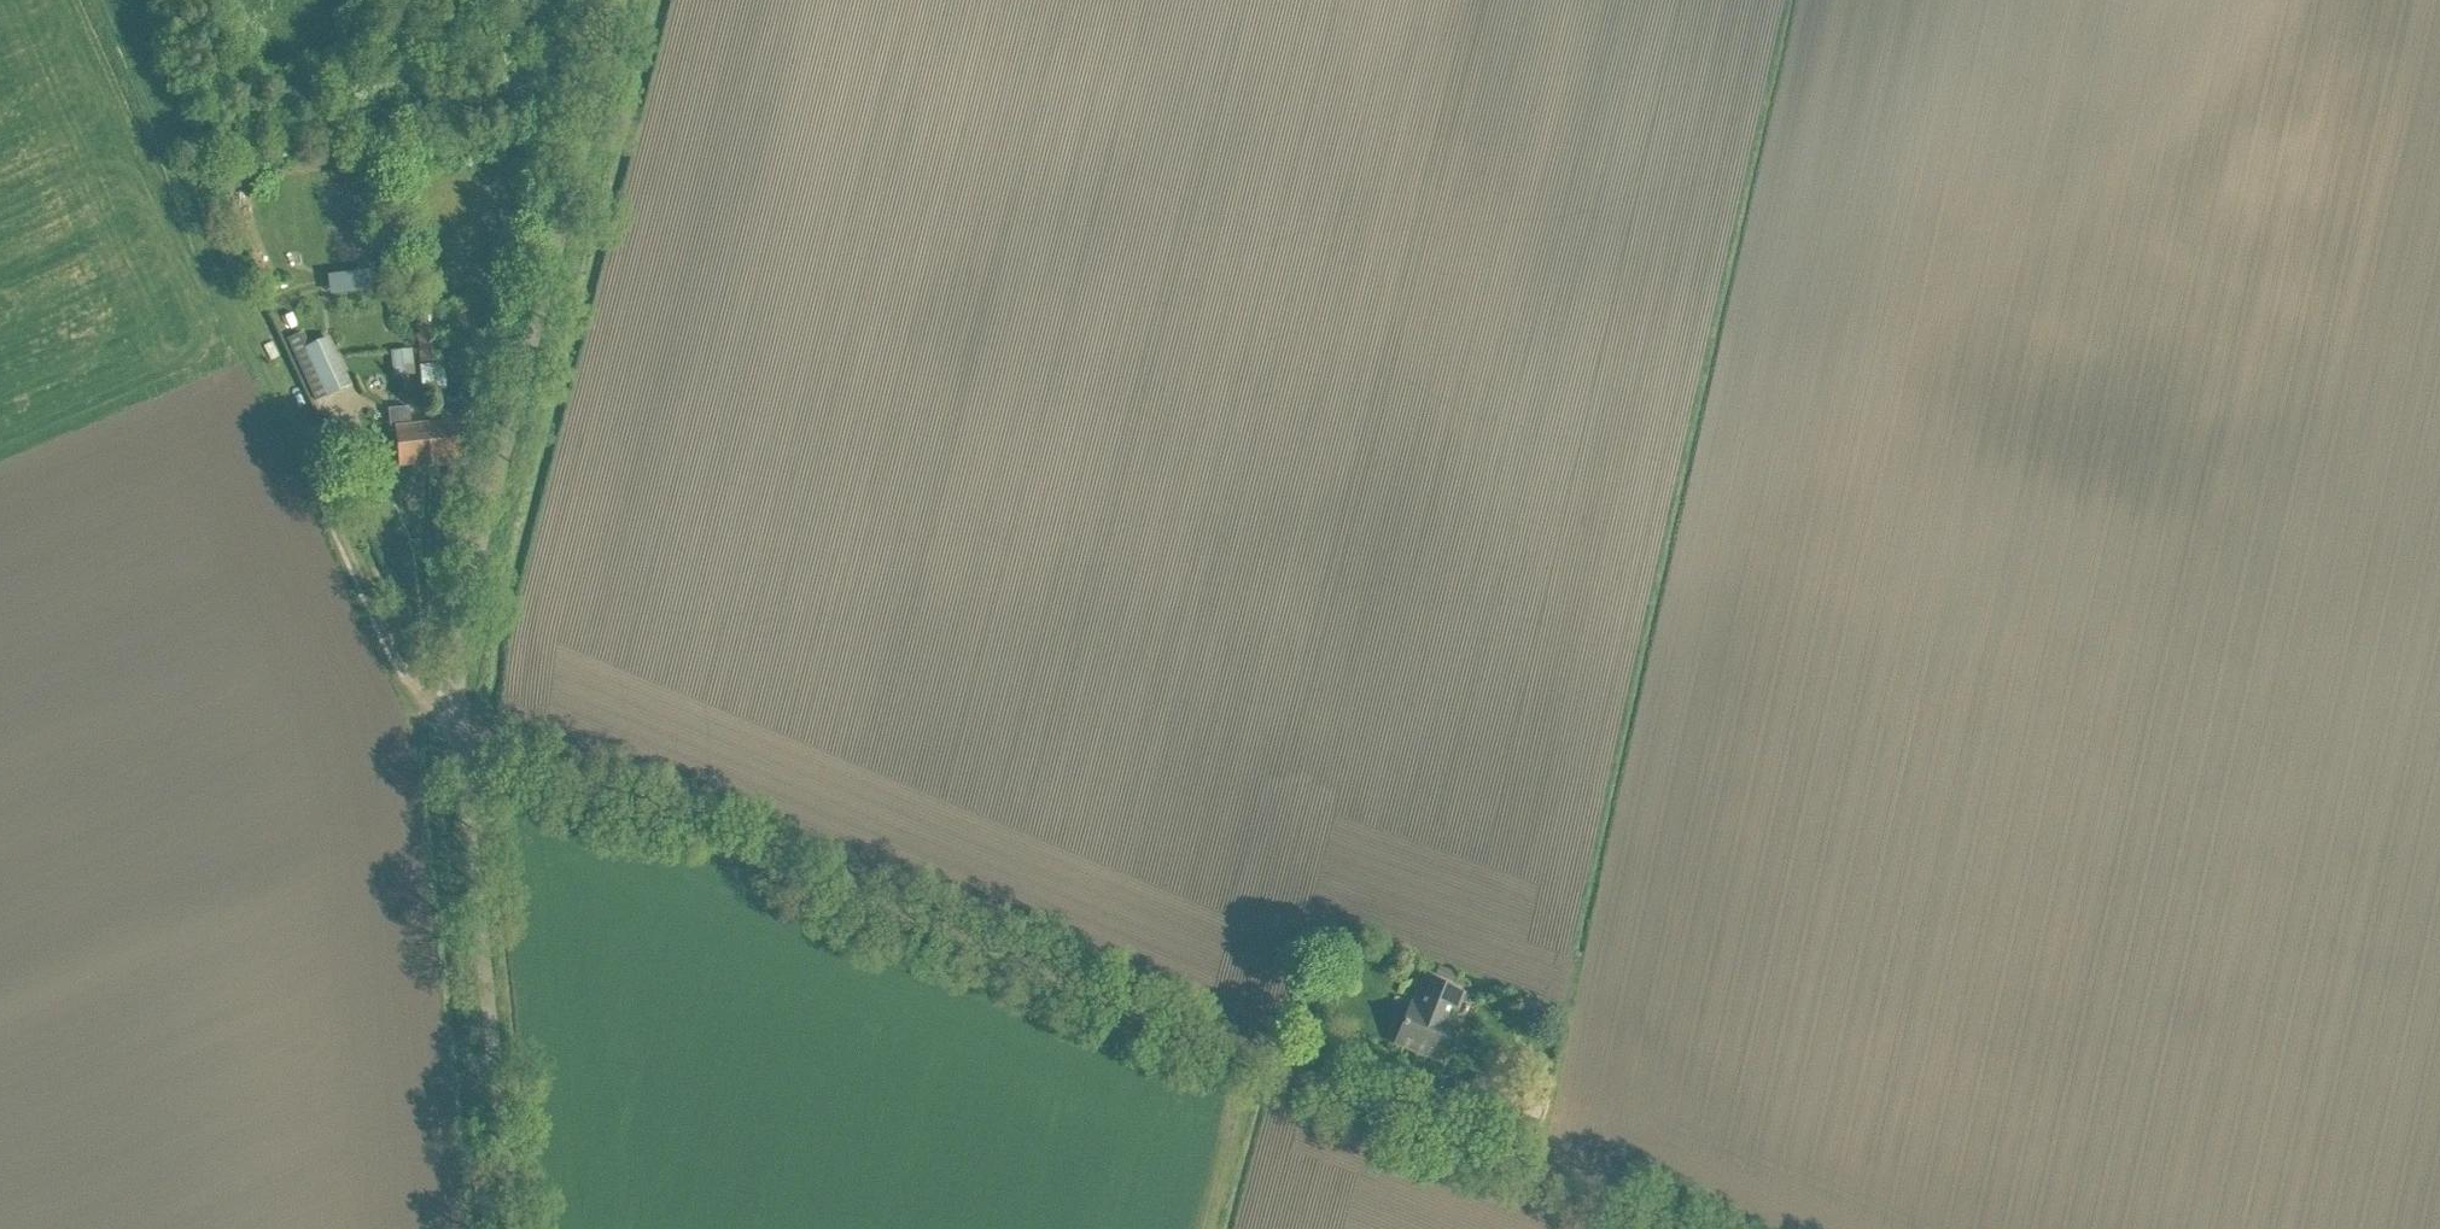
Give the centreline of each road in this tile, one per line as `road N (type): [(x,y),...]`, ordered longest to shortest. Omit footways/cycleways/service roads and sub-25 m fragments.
road 1 (track): [(459,735),(1679,1228)]
road 2 (unclassified): [(618,0),(453,673),(512,1228)]
road 3 (track): [(459,735),(407,677),(96,0)]

